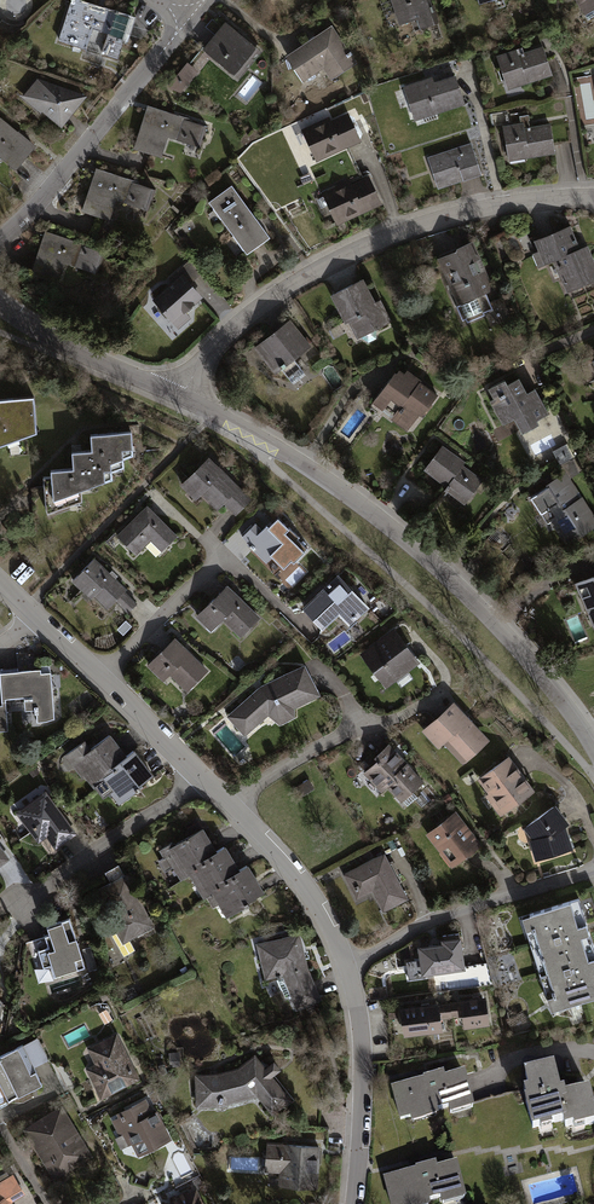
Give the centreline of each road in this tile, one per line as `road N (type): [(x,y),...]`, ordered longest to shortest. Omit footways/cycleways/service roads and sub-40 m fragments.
road 1 (residential): [(593,749),(543,677),(411,544),(301,463),(182,397)]
road 2 (residential): [(0,583),(277,852),(322,911),(346,963)]
road 3 (residential): [(182,397),(243,320),(346,254),(449,216),(593,196)]
road 4 (residential): [(0,238),(190,18)]
road 5 (residential): [(346,963),(446,914),(593,869)]
road 6 (residential): [(346,963),(362,1063),(354,1203)]
road 7 (residential): [(182,397),(62,346),(0,306)]

